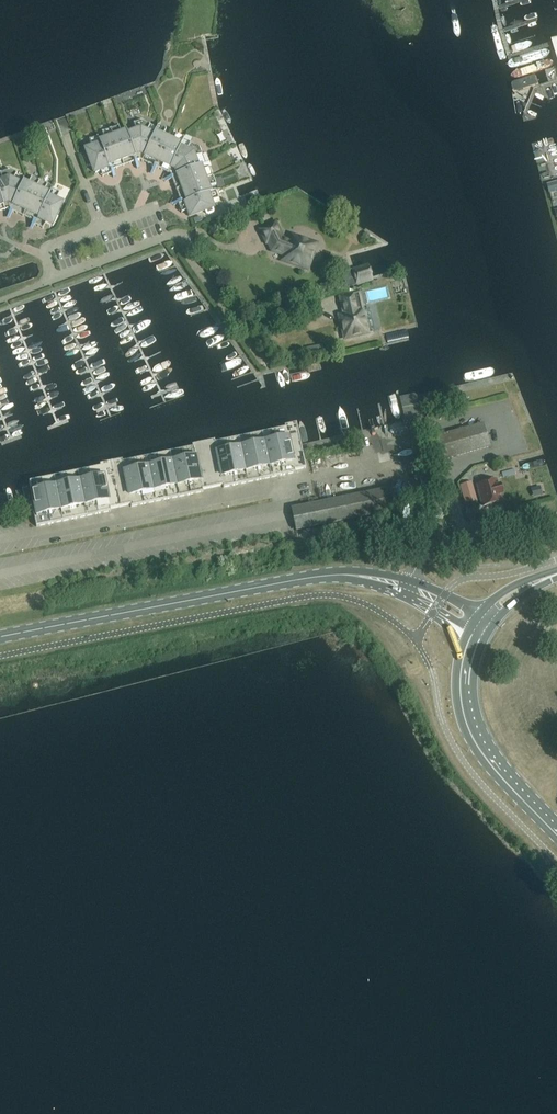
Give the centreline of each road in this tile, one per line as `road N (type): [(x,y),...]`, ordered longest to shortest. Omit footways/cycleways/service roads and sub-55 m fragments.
road 1 (primary): [(0,637),(345,575)]
road 2 (primary): [(470,628),(456,682),(465,732),(556,841)]
road 3 (primary): [(556,821),(481,725),(474,673),(490,629)]
road 4 (unclassified): [(535,514),(436,546),(410,580)]
road 5 (unclassified): [(177,233),(53,280)]

